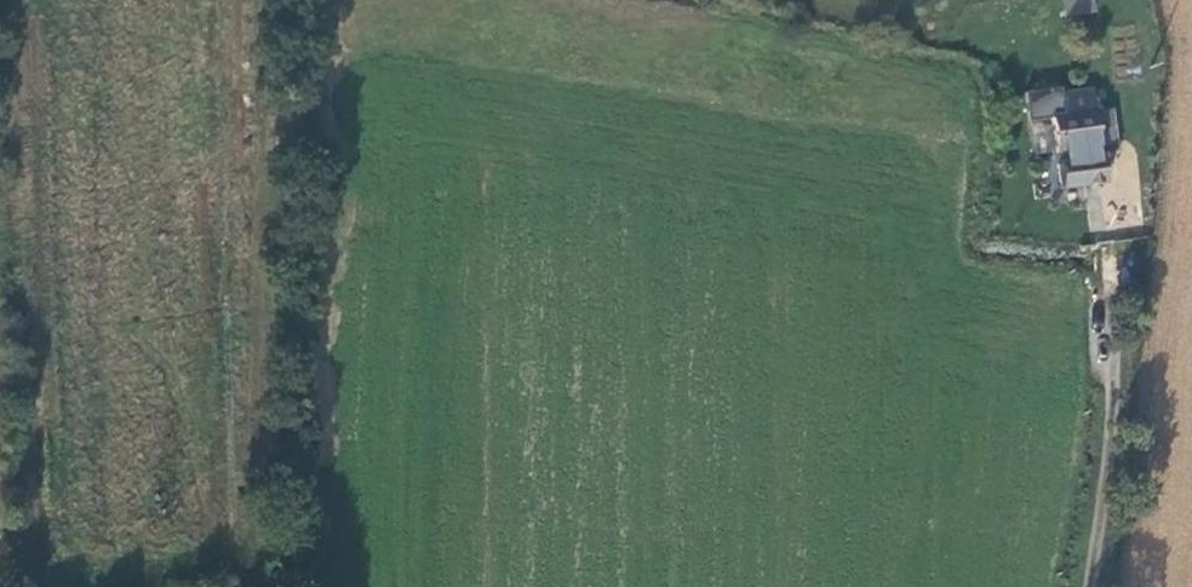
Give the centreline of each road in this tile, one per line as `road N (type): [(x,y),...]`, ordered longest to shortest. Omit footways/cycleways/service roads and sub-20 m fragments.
road 1 (track): [(1095,586),(1122,356),(1124,225)]

